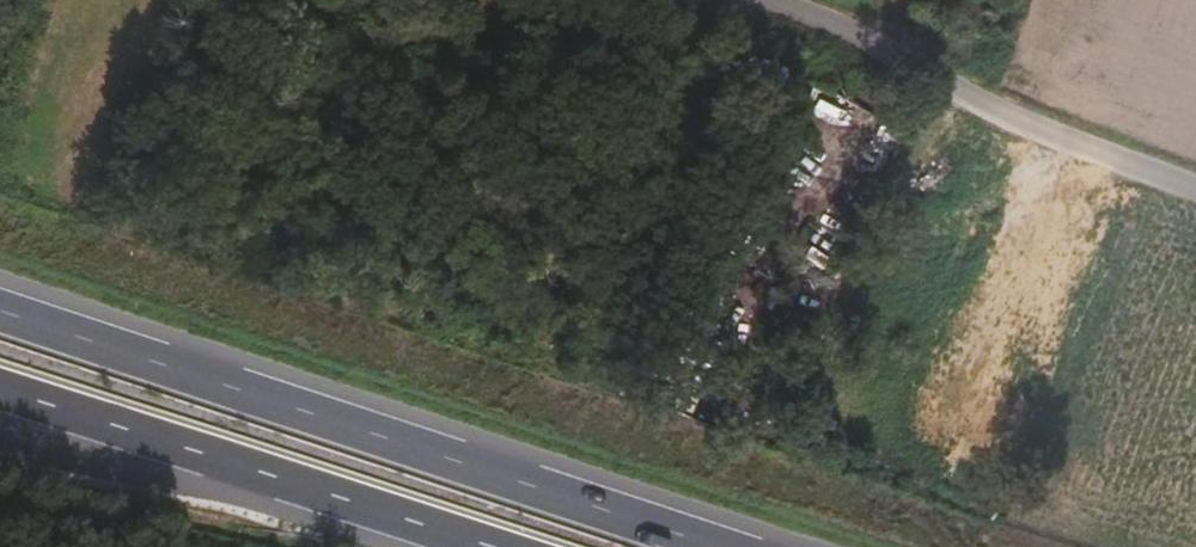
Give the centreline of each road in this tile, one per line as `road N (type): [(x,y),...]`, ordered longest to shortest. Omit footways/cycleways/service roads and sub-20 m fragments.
road 1 (motorway): [(718,546),(0,312)]
road 2 (motorway): [(0,383),(509,546)]
road 3 (track): [(771,0),(957,74)]

